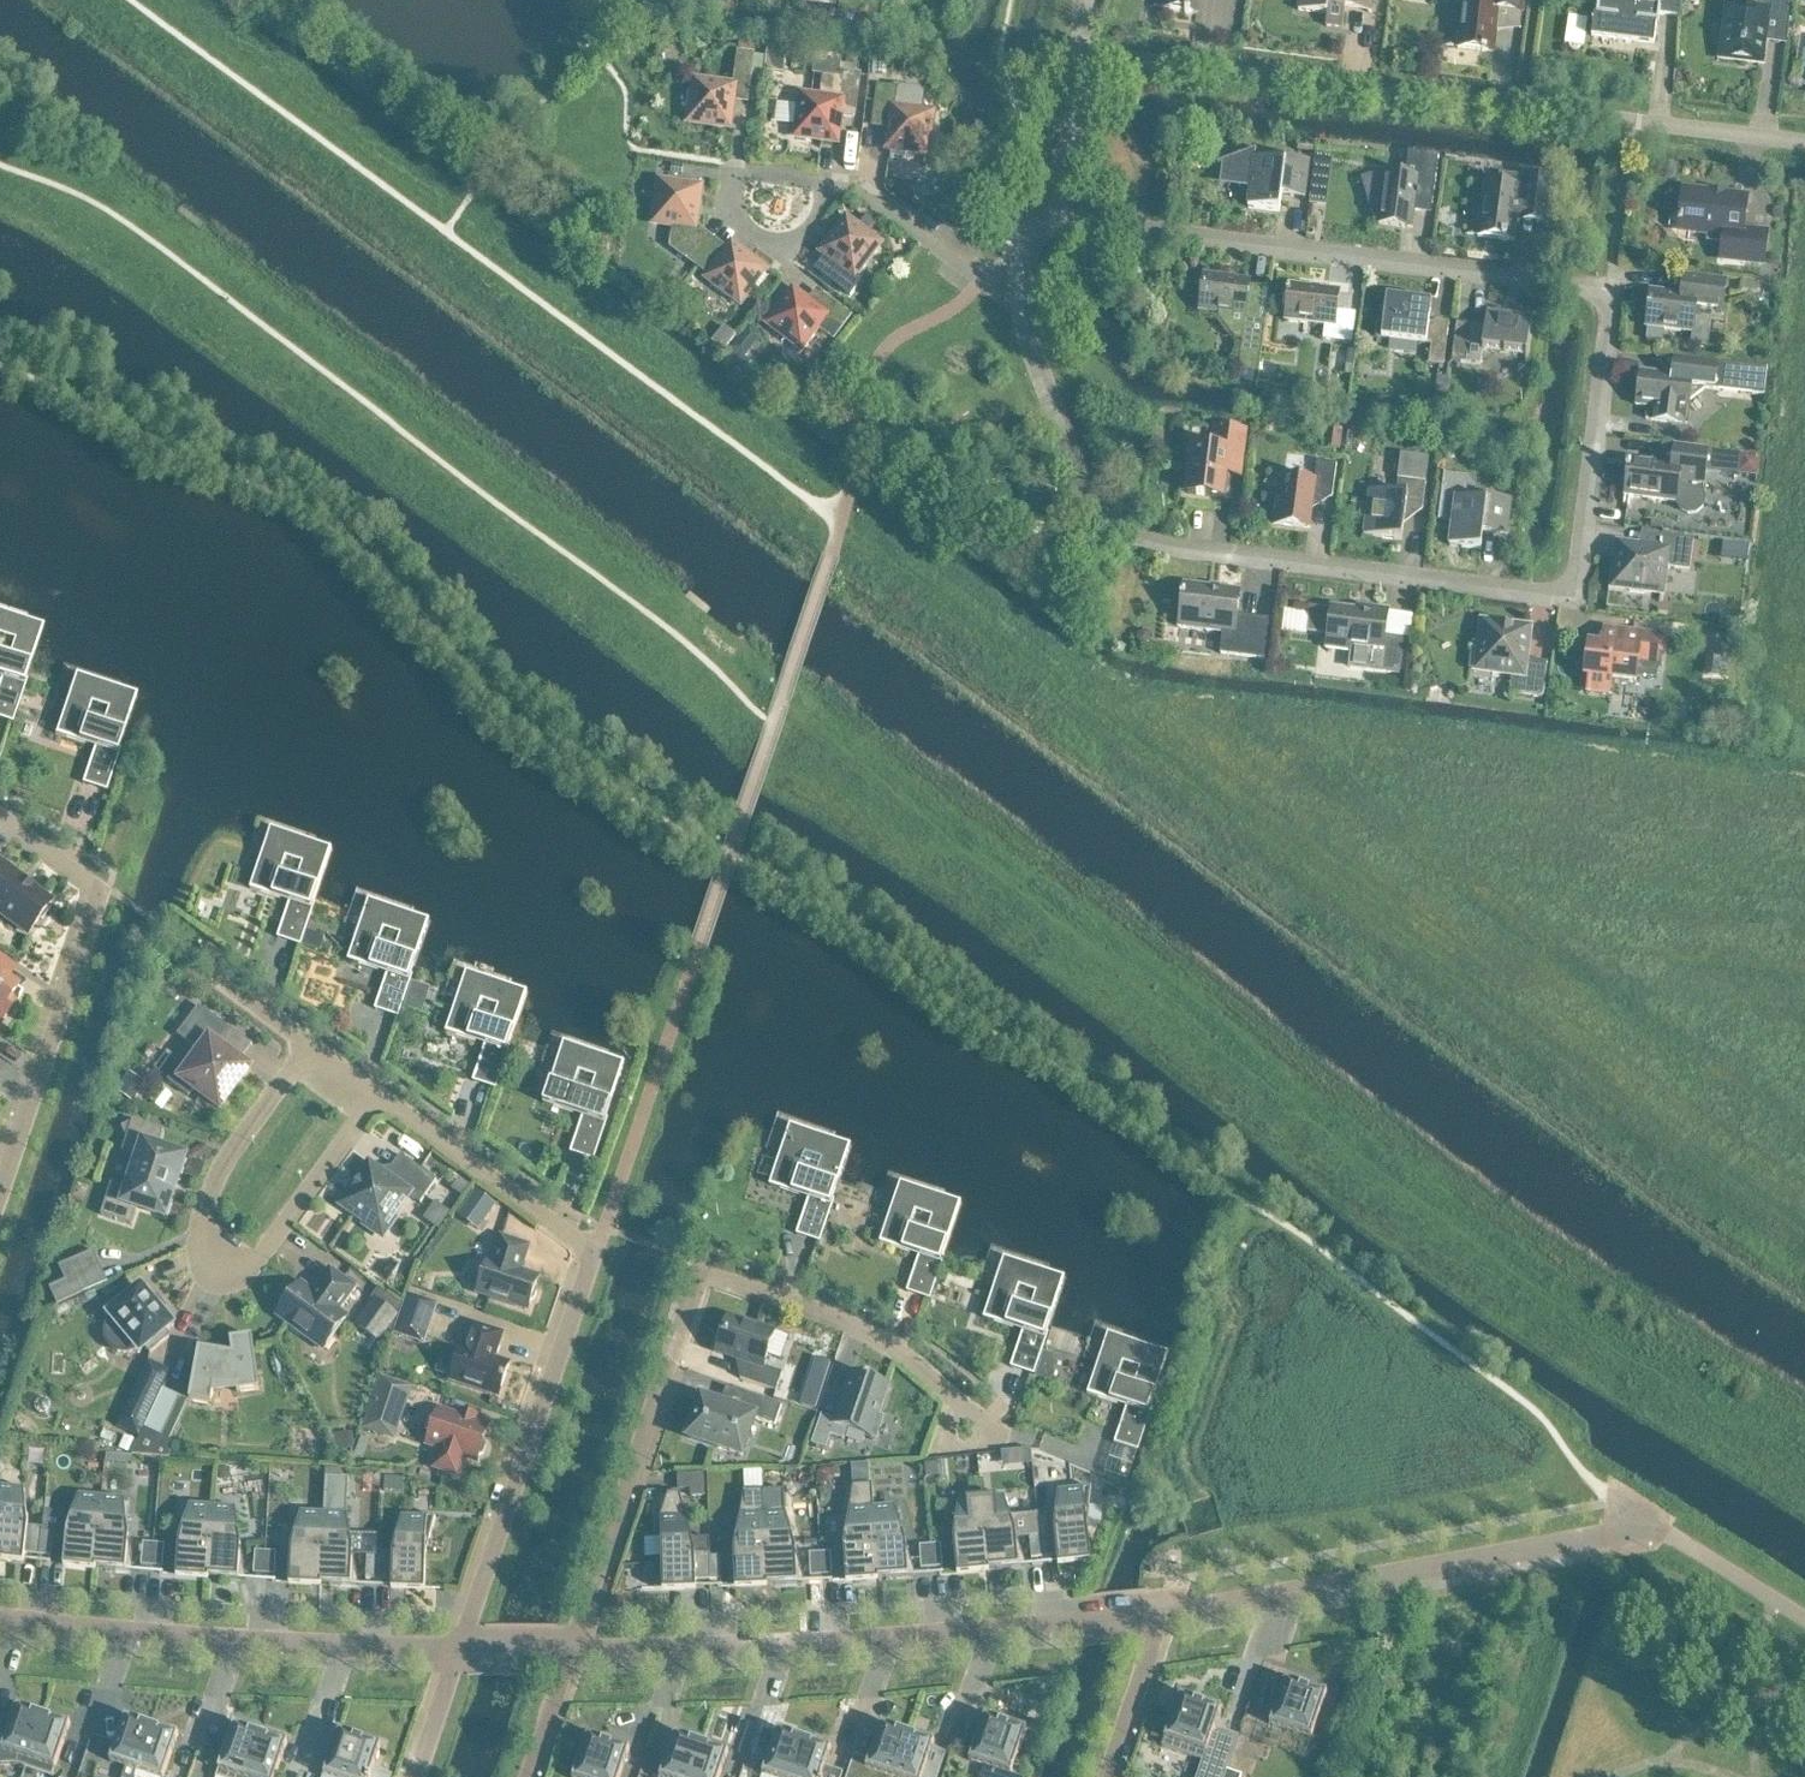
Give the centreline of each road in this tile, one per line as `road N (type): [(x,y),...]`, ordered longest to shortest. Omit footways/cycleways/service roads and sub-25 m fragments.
road 1 (residential): [(1021,307),(1084,505),(1144,547),(1570,599),(1606,296),(1188,241),(1049,194)]
road 2 (residential): [(563,1656),(697,1271),(851,1325),(925,1367),(987,1430)]
road 3 (residential): [(1804,149),(1091,58)]
road 4 (residential): [(449,1656),(596,1242),(381,1096)]
road 5 (residential): [(312,1047),(192,1236),(251,1278),(381,1096)]
road 6 (residential): [(1169,1619),(1468,1581),(1682,1541)]
road 7 (residential): [(1065,1627),(563,1656)]
road 8 (residential): [(0,1205),(106,904),(86,877),(0,815)]
road 9 (residential): [(449,1656),(179,1646),(0,1623)]
road 10 (residential): [(836,187),(780,167),(729,170),(724,203),(735,230),(761,252),(791,257),(807,235)]
road 11 (residential): [(1021,307),(904,218),(836,187)]
road 12 (residential): [(1169,1619),(1116,1776)]
road 13 (residential): [(312,1047),(188,962)]
road 14 (residential): [(1049,194),(1091,58)]
road 15 (residential): [(523,1776),(563,1656)]
road 16 (residential): [(449,1656),(410,1776)]

